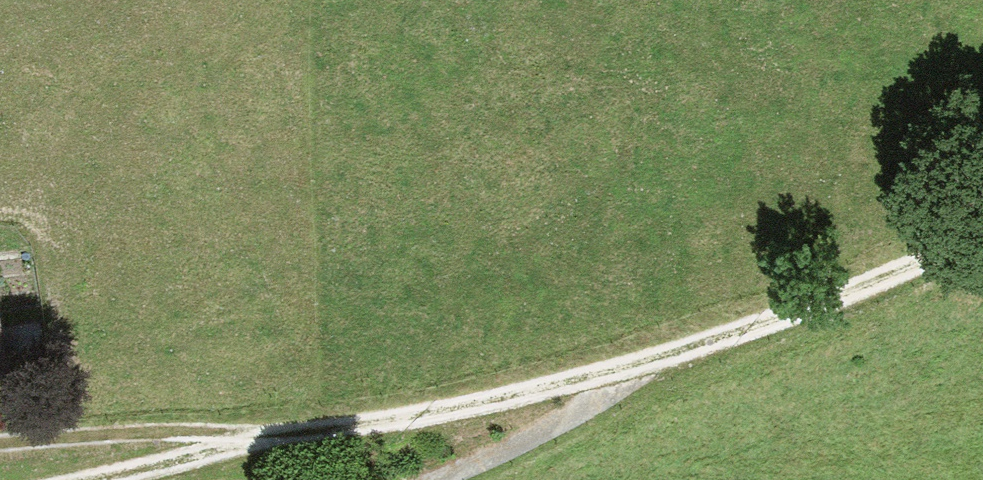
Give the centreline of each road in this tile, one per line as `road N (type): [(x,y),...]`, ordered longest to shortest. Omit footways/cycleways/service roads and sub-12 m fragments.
road 1 (track): [(151,479),(621,370),(982,231)]
road 2 (track): [(259,454),(0,445)]
road 3 (track): [(483,479),(527,461),(621,370)]

